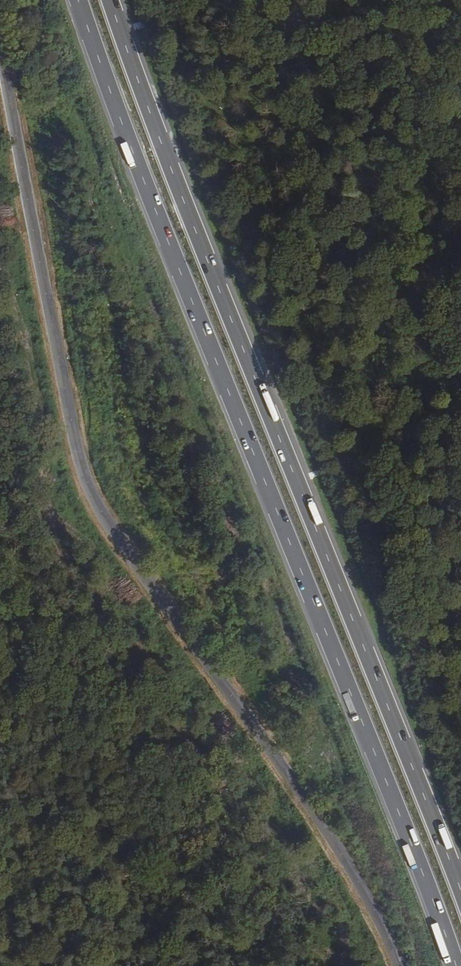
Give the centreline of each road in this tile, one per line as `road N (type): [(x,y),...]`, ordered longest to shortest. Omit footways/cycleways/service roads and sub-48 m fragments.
road 1 (trunk): [(78,0),(456,965)]
road 2 (tertiary): [(400,965),(387,930),(297,776),(223,691),(86,477),(0,55)]
road 3 (trunk): [(460,893),(110,0)]

